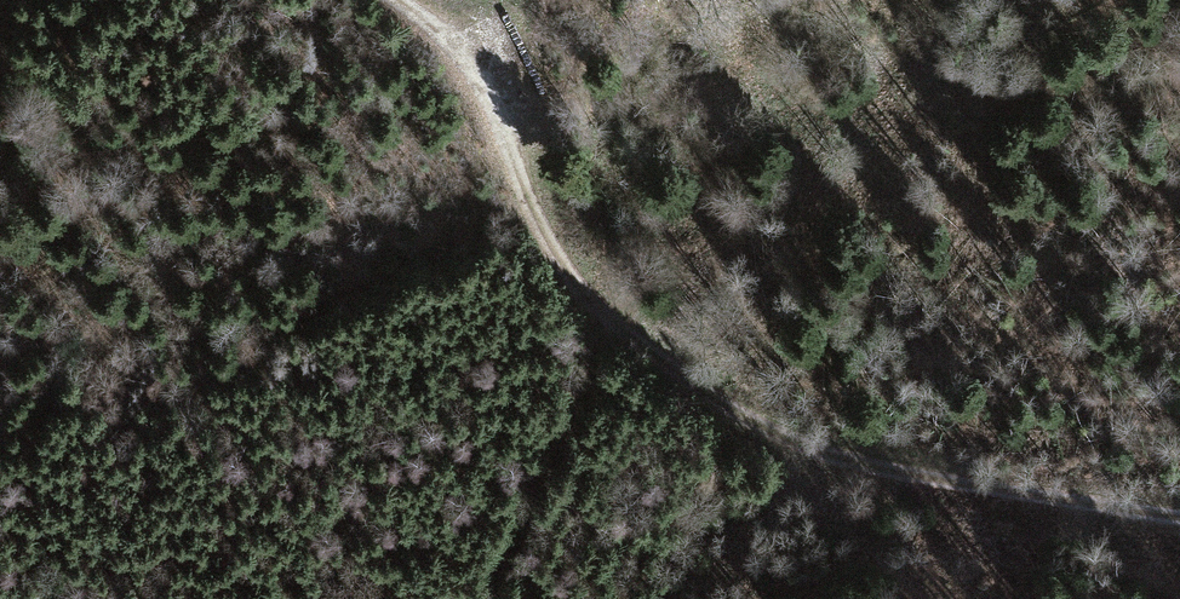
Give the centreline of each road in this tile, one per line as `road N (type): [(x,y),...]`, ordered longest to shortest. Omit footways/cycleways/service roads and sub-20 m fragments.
road 1 (track): [(396,0),(489,86),(524,191),(562,271),(641,347),(747,424),(868,473),(1179,507)]
road 2 (track): [(602,310),(499,544),(488,598)]
road 3 (track): [(949,83),(1179,74)]

